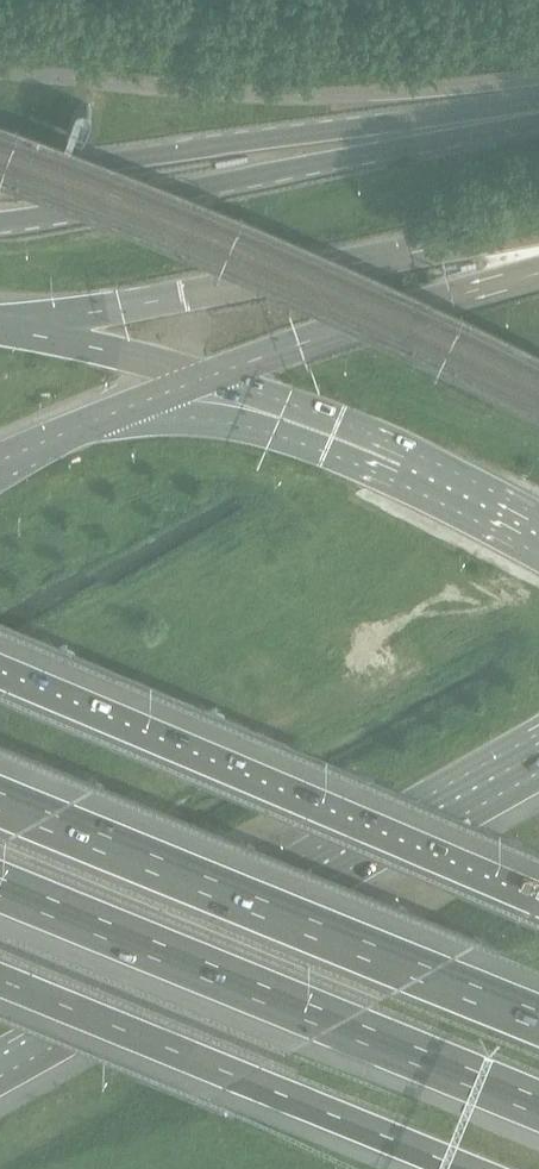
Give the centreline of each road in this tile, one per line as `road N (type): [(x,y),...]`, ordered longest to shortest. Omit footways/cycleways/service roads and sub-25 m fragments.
road 1 (primary): [(0,1078),(535,769)]
road 2 (motorway): [(538,898),(0,673)]
road 3 (motorway): [(0,884),(538,1107)]
road 4 (motorway): [(538,1021),(0,799)]
road 5 (secondary): [(0,219),(538,115)]
road 6 (motorway): [(538,238),(0,326)]
road 7 (secondary): [(538,109),(0,175)]
road 8 (motorway): [(0,978),(461,1168)]
road 9 (primary): [(538,532),(196,383)]
road 10 (primary): [(538,268),(196,383)]
road 11 (primary): [(196,383),(0,472)]
road 12 (motorway): [(196,383),(0,330)]

